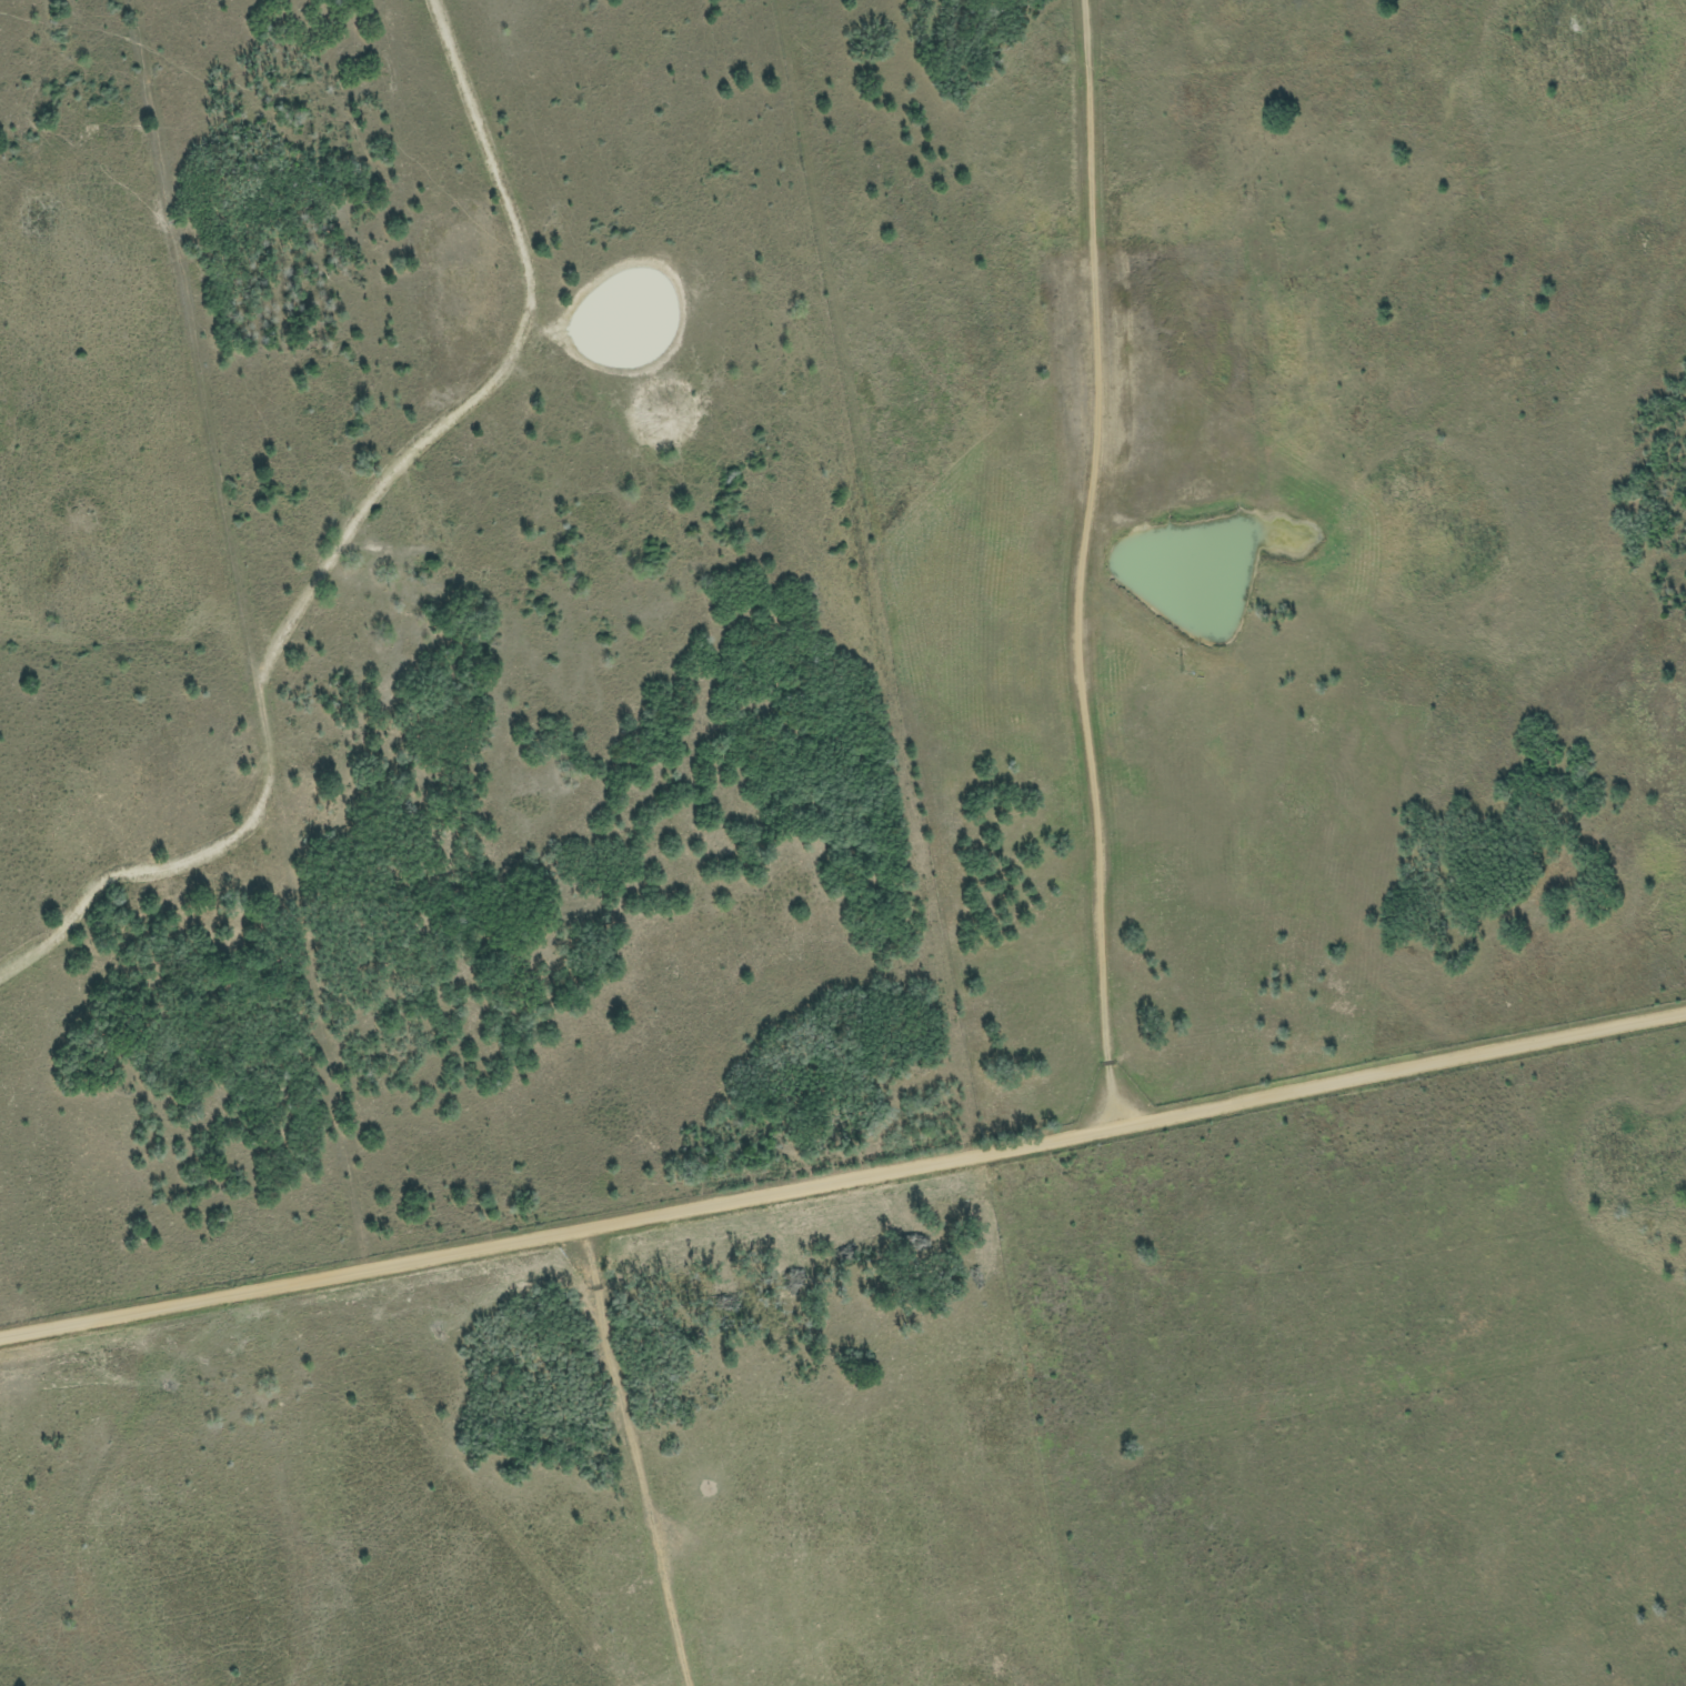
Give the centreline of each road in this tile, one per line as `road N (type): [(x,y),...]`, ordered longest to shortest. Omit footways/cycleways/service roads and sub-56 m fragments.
road 1 (residential): [(0,1335),(1685,1011)]

